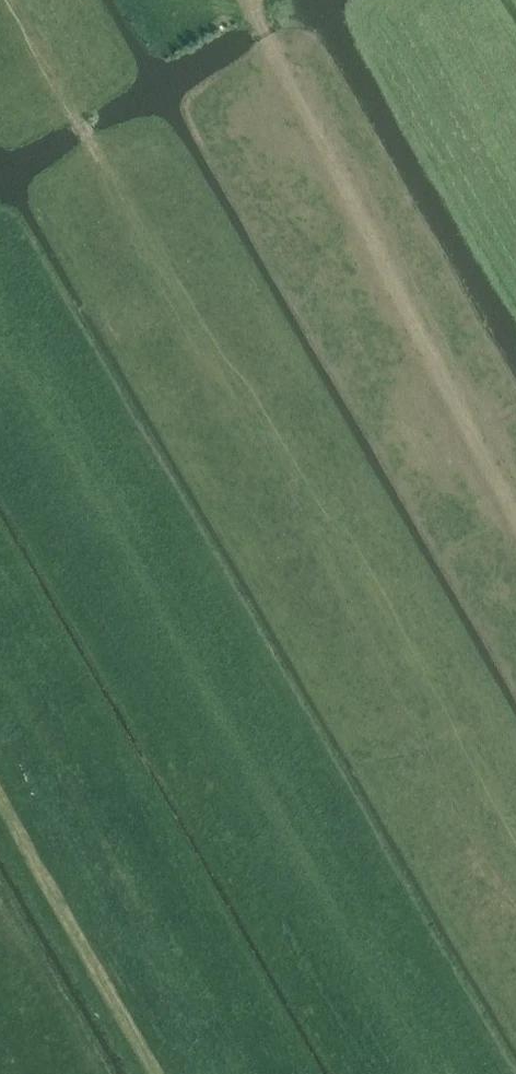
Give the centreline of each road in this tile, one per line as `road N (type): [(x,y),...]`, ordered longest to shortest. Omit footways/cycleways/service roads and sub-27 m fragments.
road 1 (track): [(248,0),(515,510)]

